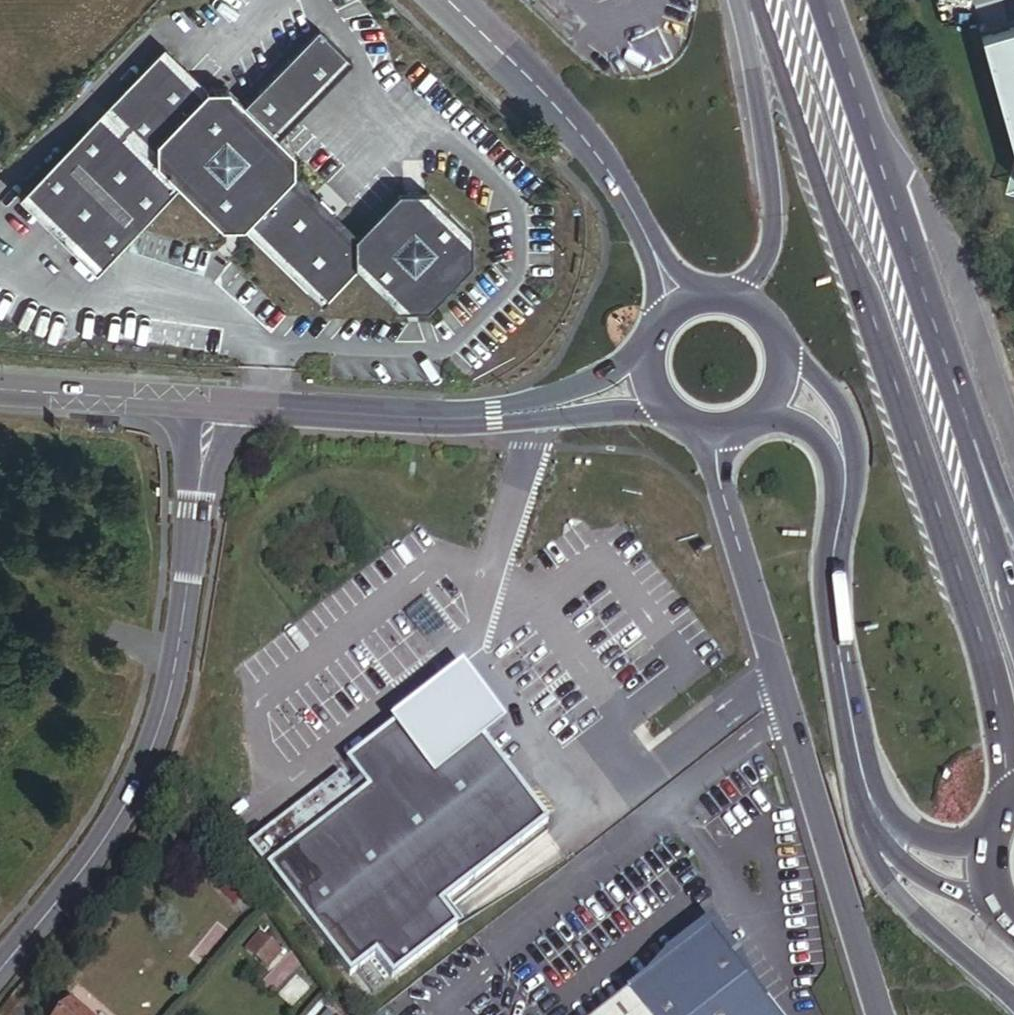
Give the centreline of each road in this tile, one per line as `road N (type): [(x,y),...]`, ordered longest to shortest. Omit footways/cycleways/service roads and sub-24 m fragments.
road 1 (primary): [(748,0),(835,217),(980,628),(1001,736),(1002,806)]
road 2 (residential): [(0,967),(108,834),(149,754),(171,690),(210,404)]
road 3 (residential): [(717,434),(718,479),(880,1014)]
road 4 (primary): [(972,439),(825,0)]
road 5 (secondary): [(449,0),(589,143),(683,303)]
road 6 (secondary): [(843,466),(831,612),(864,786)]
road 7 (secondary): [(210,404),(525,413)]
road 8 (primary): [(746,0),(772,205),(769,242),(740,300)]
road 9 (primary): [(864,786),(873,842),(895,891),(1013,997)]
road 10 (secondary): [(0,389),(210,404)]
road 11 (primary): [(1013,619),(976,488),(972,439)]
road 12 (secondary): [(864,786),(905,842),(983,867)]
road 13 (secondary): [(843,466),(850,446),(842,412),(781,342)]
road 14 (secondary): [(525,413),(670,417)]
road 15 (secondary): [(649,344),(601,378),(525,413)]

